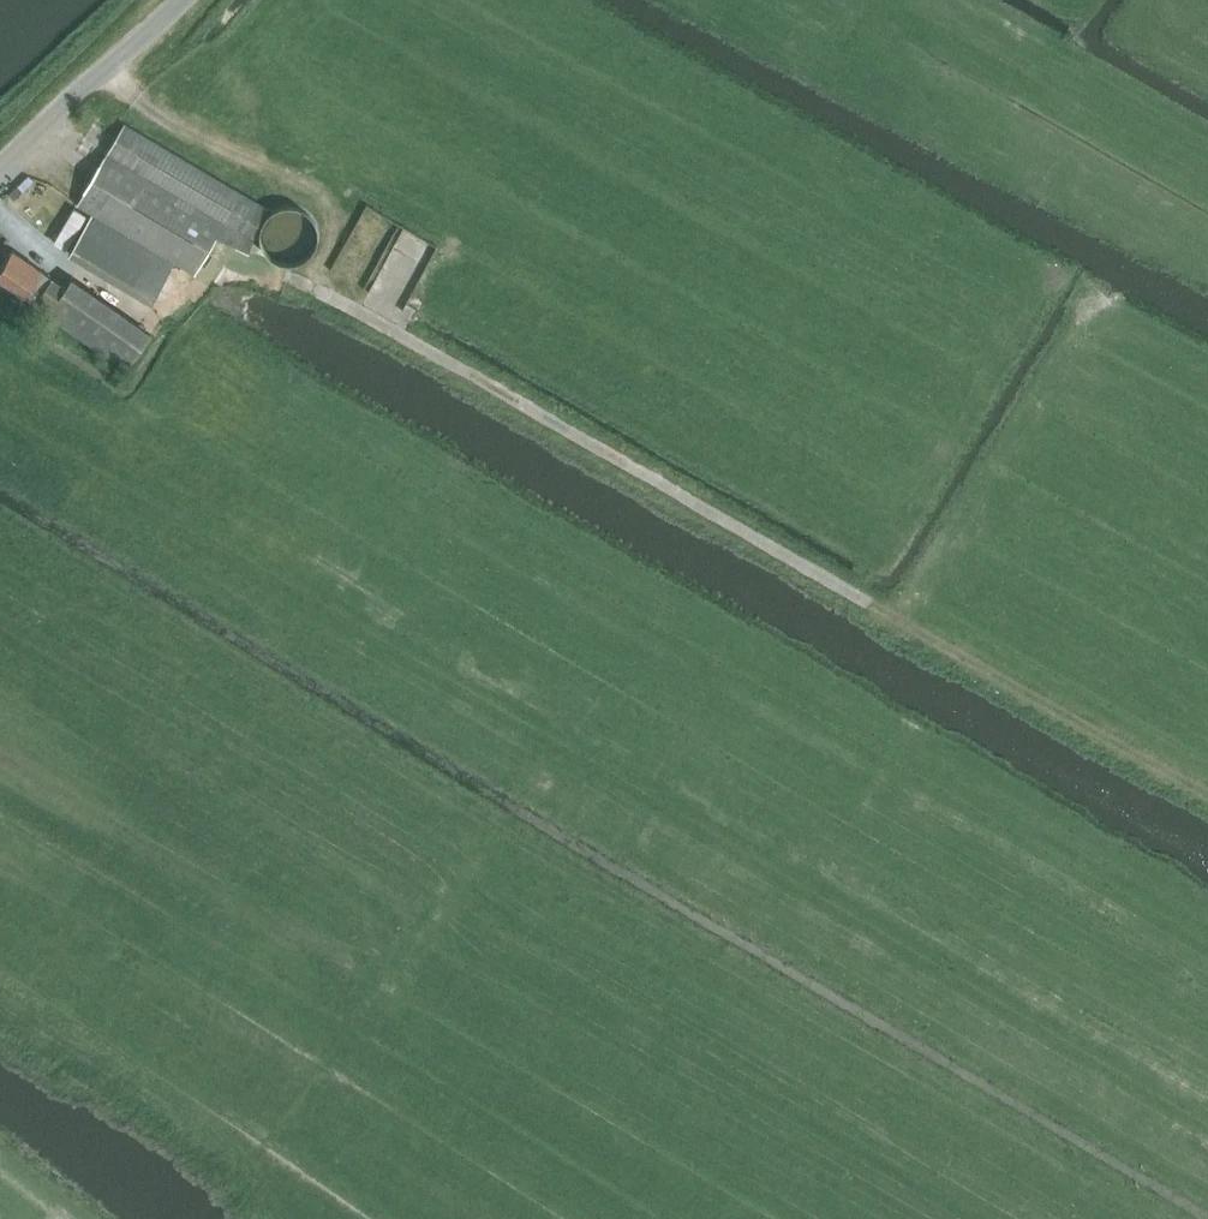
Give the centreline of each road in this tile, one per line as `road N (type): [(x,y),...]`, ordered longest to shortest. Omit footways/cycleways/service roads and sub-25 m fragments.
road 1 (track): [(0,214),(38,253),(151,318),(222,265),(280,269),(1207,787)]
road 2 (tertiary): [(0,164),(180,0)]

